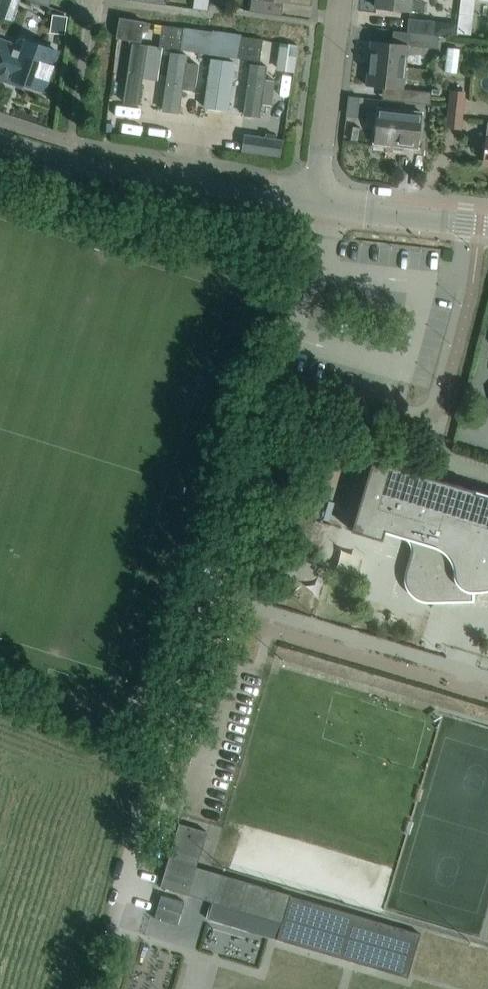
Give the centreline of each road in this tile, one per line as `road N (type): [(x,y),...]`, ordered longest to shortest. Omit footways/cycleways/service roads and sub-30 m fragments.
road 1 (residential): [(91,988),(270,389),(334,205)]
road 2 (unclassified): [(313,201),(68,164),(0,142)]
road 3 (unclassified): [(313,201),(341,0)]
road 4 (unclassified): [(487,226),(334,205)]

